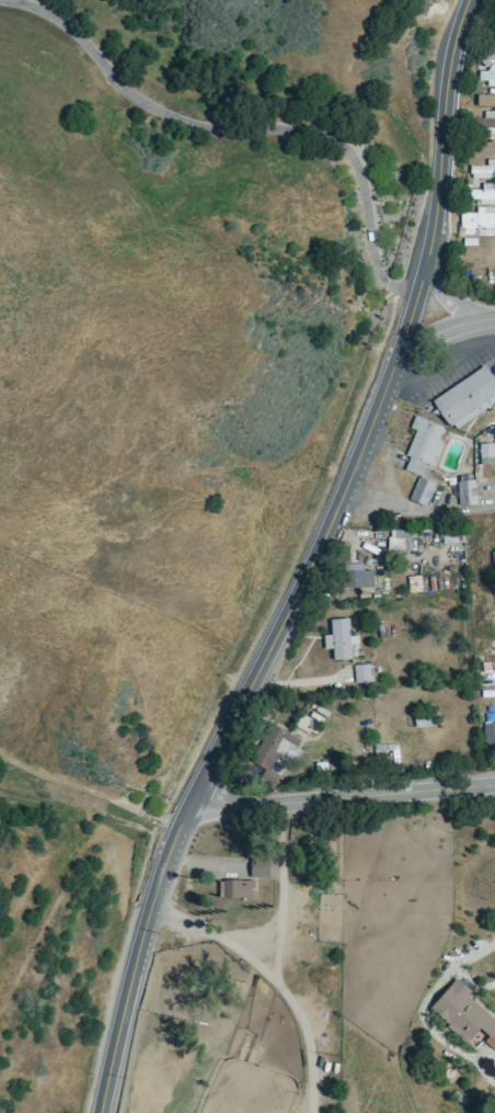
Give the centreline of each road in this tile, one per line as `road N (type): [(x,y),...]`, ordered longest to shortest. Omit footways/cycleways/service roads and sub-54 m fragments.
road 1 (tertiary): [(99,1112),(134,958),(177,825),(281,631),(395,372),(440,217),(457,59),(475,0)]
road 2 (residential): [(0,2),(53,16),(127,90),(179,122),(339,143),(364,173),(384,283),(421,294)]
road 3 (tertiary): [(195,795),(243,804),(494,783)]

